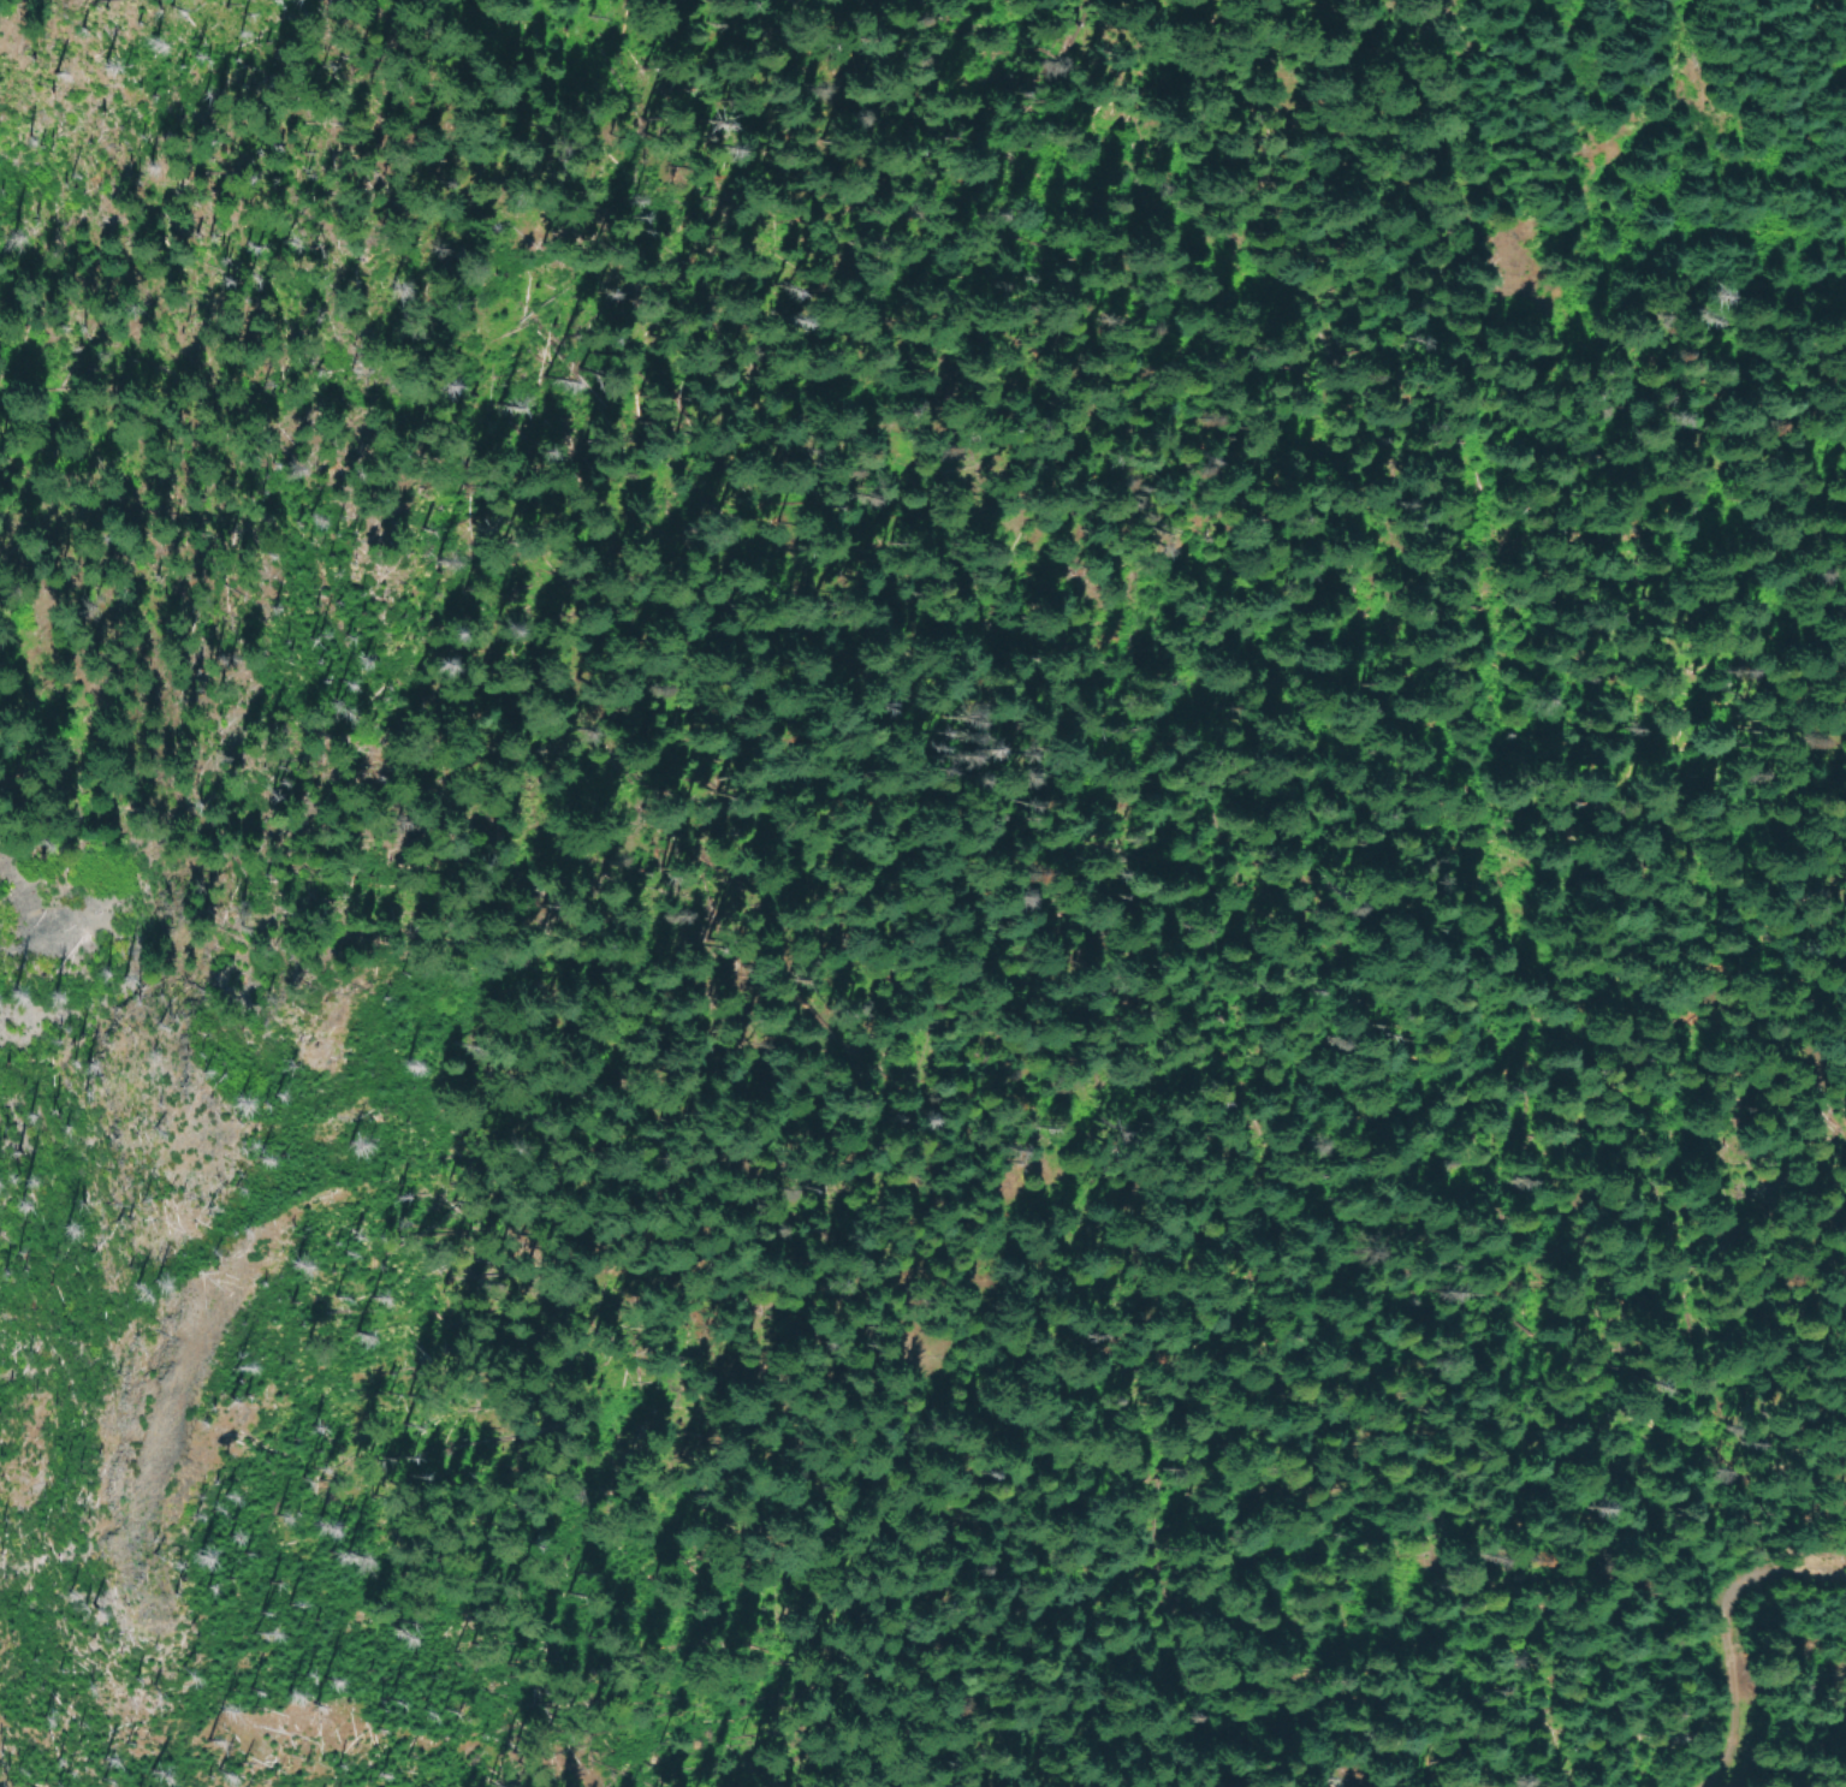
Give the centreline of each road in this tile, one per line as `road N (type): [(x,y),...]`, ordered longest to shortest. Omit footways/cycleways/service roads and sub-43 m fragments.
road 1 (track): [(1845,1586),(1774,1578),(1752,1592),(1738,1621),(1752,1736),(1745,1770),(1725,1786)]

